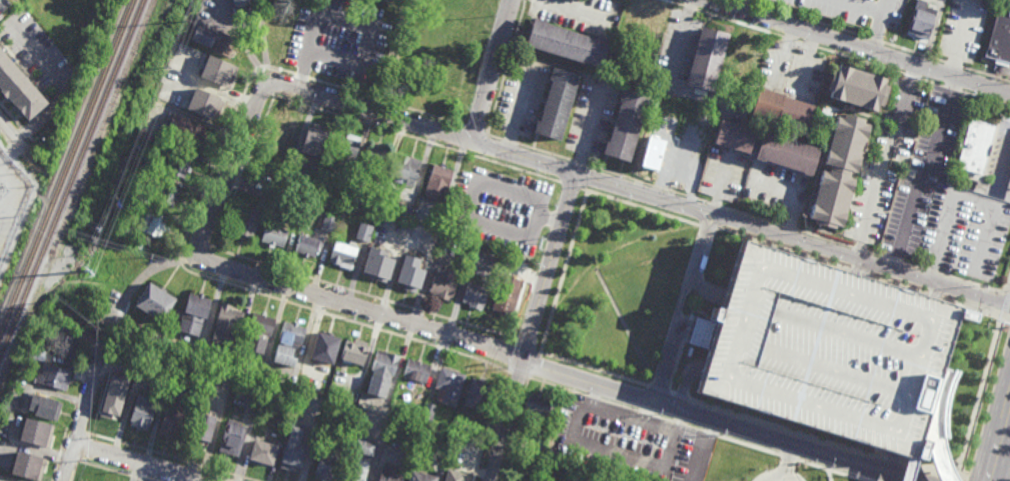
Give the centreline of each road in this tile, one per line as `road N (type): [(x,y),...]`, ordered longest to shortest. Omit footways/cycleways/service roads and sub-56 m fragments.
road 1 (residential): [(650,402),(477,340),(222,265),(207,253)]
road 2 (residential): [(1009,302),(702,211)]
road 3 (residential): [(577,174),(490,480)]
road 4 (residential): [(577,174),(271,87)]
road 5 (residential): [(1009,93),(712,0)]
road 6 (residential): [(650,402),(910,480)]
road 7 (residential): [(271,87),(259,98),(204,233),(207,253)]
road 8 (residential): [(512,0),(472,143)]
road 9 (residential): [(210,480),(76,441)]
road 10 (residential): [(100,351),(65,480)]
road 11 (residential): [(702,211),(577,174)]

